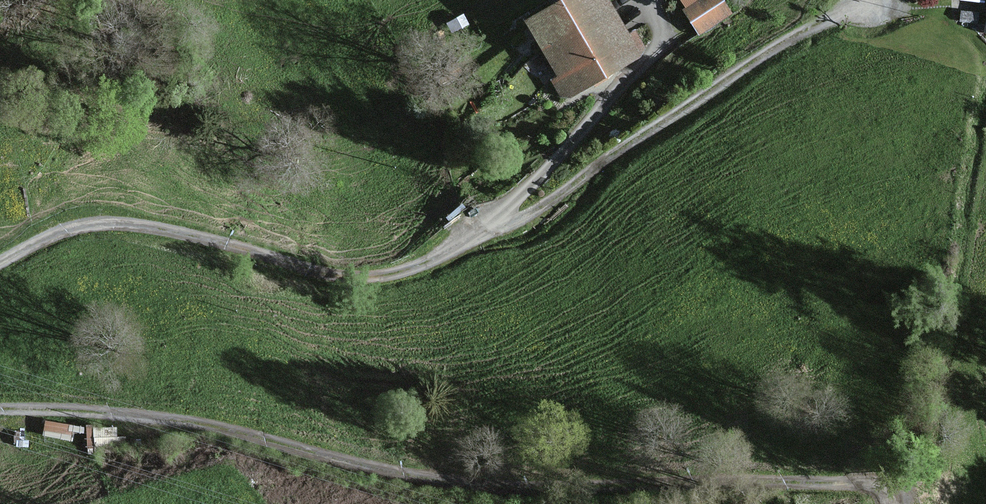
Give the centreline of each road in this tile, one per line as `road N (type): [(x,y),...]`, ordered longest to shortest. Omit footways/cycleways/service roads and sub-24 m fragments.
road 1 (residential): [(870,0),(765,55),(531,212),(399,273),(335,277),(206,239),(98,223),(54,235),(0,264)]
road 2 (residential): [(0,410),(202,424),(450,479),(877,484),(890,503)]

